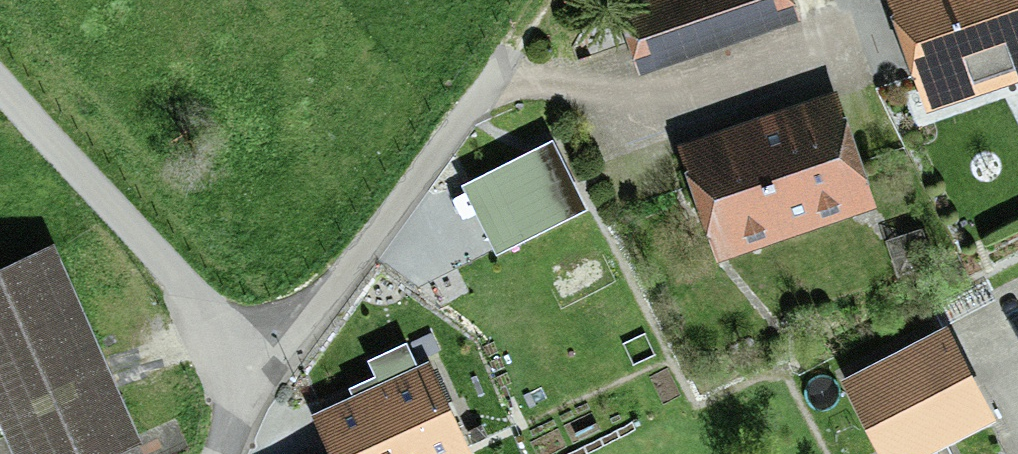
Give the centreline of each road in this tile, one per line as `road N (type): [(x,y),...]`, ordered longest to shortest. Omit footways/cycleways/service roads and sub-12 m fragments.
road 1 (residential): [(542,80),(501,89),(258,372)]
road 2 (residential): [(0,77),(258,372)]

